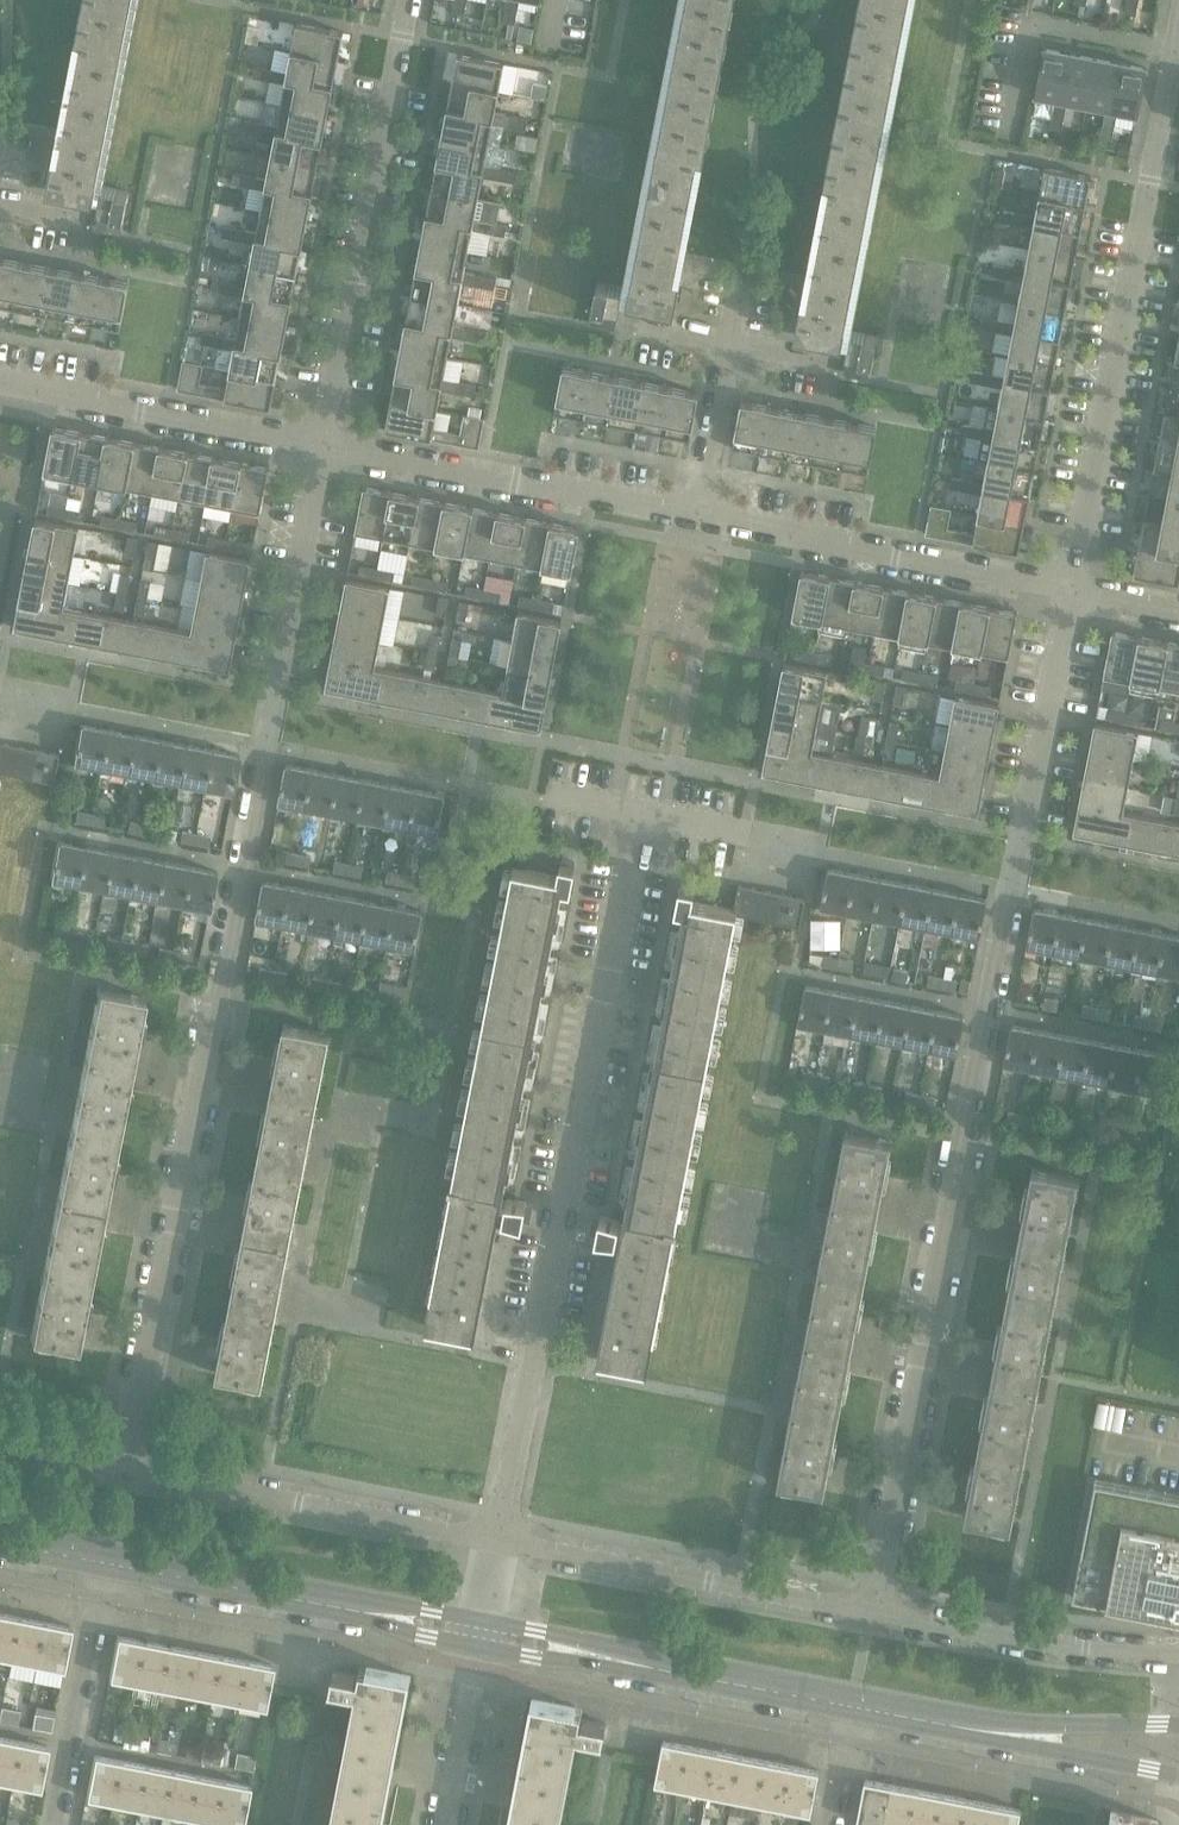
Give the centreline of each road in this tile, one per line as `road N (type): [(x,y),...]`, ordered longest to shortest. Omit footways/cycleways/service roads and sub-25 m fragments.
road 1 (residential): [(123,1469),(325,438)]
road 2 (residential): [(874,1615),(1072,588)]
road 3 (residential): [(645,764),(501,1540)]
road 4 (residential): [(1072,588),(1178,17)]
road 5 (residential): [(325,438),(403,0)]
road 6 (residential): [(695,511),(1072,588)]
road 7 (residential): [(501,1540),(123,1469)]
road 8 (tertiary): [(107,1564),(483,1633)]
road 9 (residential): [(874,1615),(501,1540)]
road 10 (tertiary): [(483,1633),(854,1706)]
road 11 (residential): [(325,438),(695,511)]
road 12 (tertiary): [(854,1706),(1178,1775)]
road 13 (residential): [(0,378),(325,438)]
road 14 (tertiary): [(1178,1723),(1005,1724),(854,1706)]
road 15 (residential): [(1178,1657),(1004,1639),(874,1615)]
road 16 (residential): [(54,1824),(107,1564)]
road 17 (residential): [(695,511),(735,279)]
road 18 (residential): [(483,1633),(446,1824)]
road 19 (residential): [(123,1469),(0,1446)]
road 20 (residential): [(833,1824),(854,1706)]

